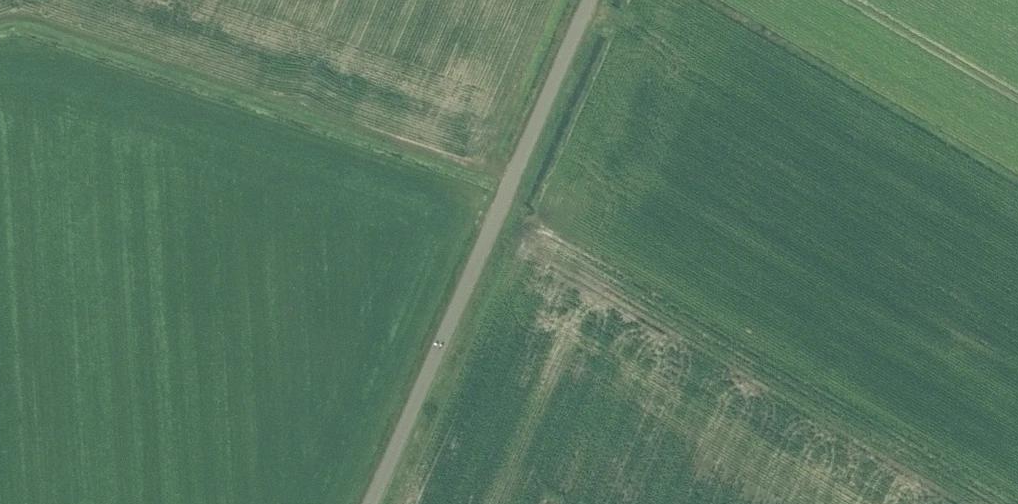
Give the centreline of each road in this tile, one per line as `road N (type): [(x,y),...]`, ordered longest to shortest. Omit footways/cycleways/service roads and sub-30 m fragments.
road 1 (unclassified): [(369,503),(587,0)]

